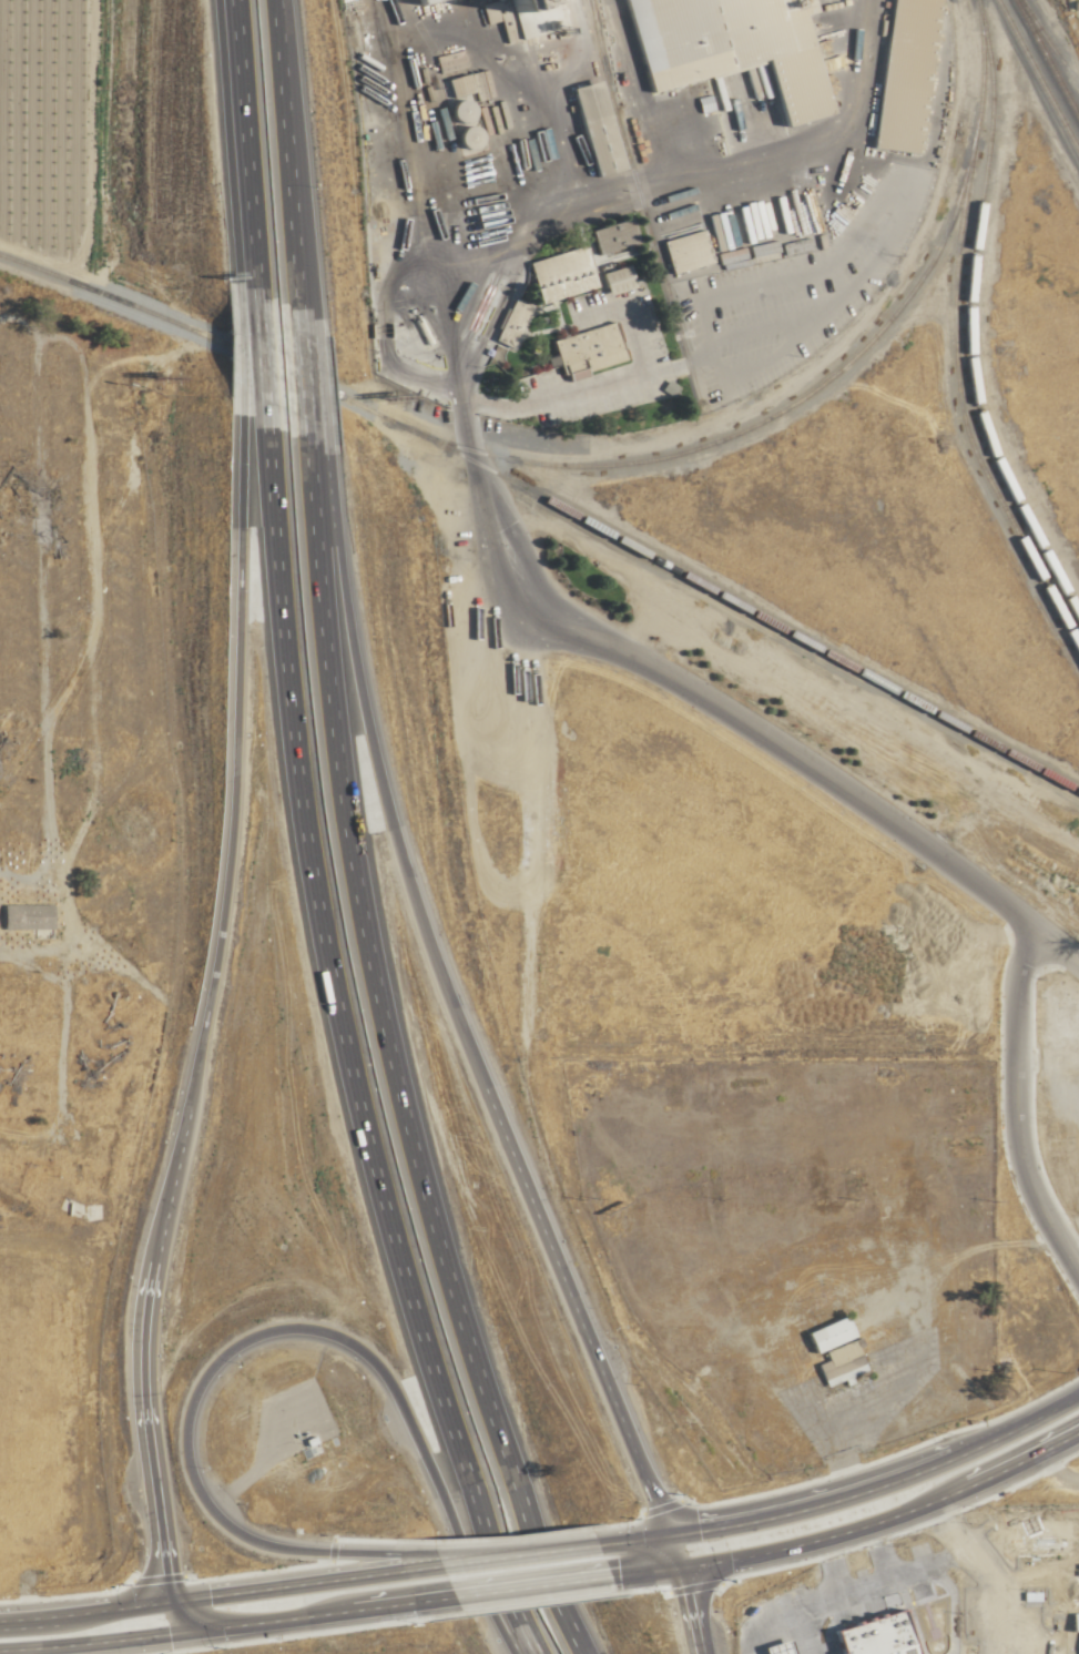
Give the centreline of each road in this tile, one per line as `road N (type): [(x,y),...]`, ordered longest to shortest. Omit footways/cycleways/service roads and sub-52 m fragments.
road 1 (motorway): [(255,428),(287,773),(336,1048),(409,1320),(533,1653)]
road 2 (motorway): [(585,1653),(477,1366),(381,1023),(325,687),(305,444)]
road 3 (motorway): [(234,417),(223,877),(141,1337),(143,1419),(170,1601)]
road 4 (motorway): [(664,1534),(418,925),(353,680),(322,451)]
road 5 (motorway): [(395,1553),(263,1544),(212,1513),(194,1490),(181,1438),(197,1381),(213,1362),(234,1344),(288,1328),(318,1331),(368,1358),(514,1653)]
road 6 (residential): [(510,579),(543,615),(702,698),(816,773),(1078,965)]
road 7 (residential): [(1034,931),(1015,994),(1016,1129),(1036,1203),(1078,1274)]
road 8 (primary): [(987,1441),(852,1493),(664,1534)]
road 9 (primary): [(0,1650),(333,1613)]
road 10 (motorway): [(295,305),(273,0)]
road 11 (motorway): [(224,0),(245,276)]
road 12 (primary): [(676,1566),(785,1548),(930,1501)]
road 13 (primary): [(425,1567),(170,1601)]
road 14 (primary): [(664,1534),(425,1567)]
road 15 (motorway): [(598,1544),(395,1553)]
road 16 (primary): [(440,1597),(617,1574)]
road 17 (primary): [(170,1601),(0,1619)]
road 18 (primary): [(930,1501),(1078,1428)]
road 19 (motorway): [(245,276),(255,428)]
road 20 (motorway): [(322,451),(295,305)]
road 21 (motorway): [(245,276),(234,417)]
road 22 (motorway): [(305,444),(295,305)]
road 23 (residential): [(510,579),(472,461)]

